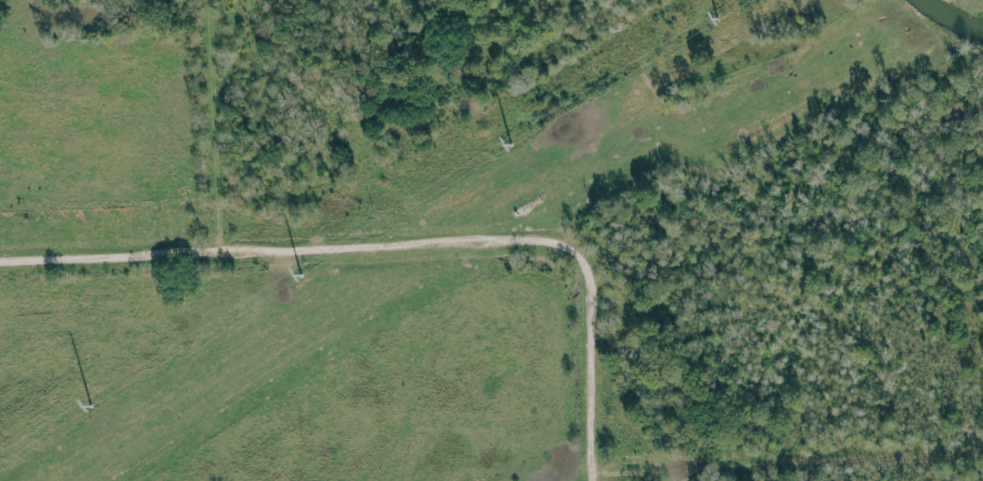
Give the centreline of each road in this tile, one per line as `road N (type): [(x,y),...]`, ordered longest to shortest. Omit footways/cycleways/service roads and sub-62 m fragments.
road 1 (track): [(0,260),(496,240),(562,245),(587,272),(591,480)]
road 2 (track): [(591,472),(982,451)]
road 3 (track): [(221,251),(208,0)]

